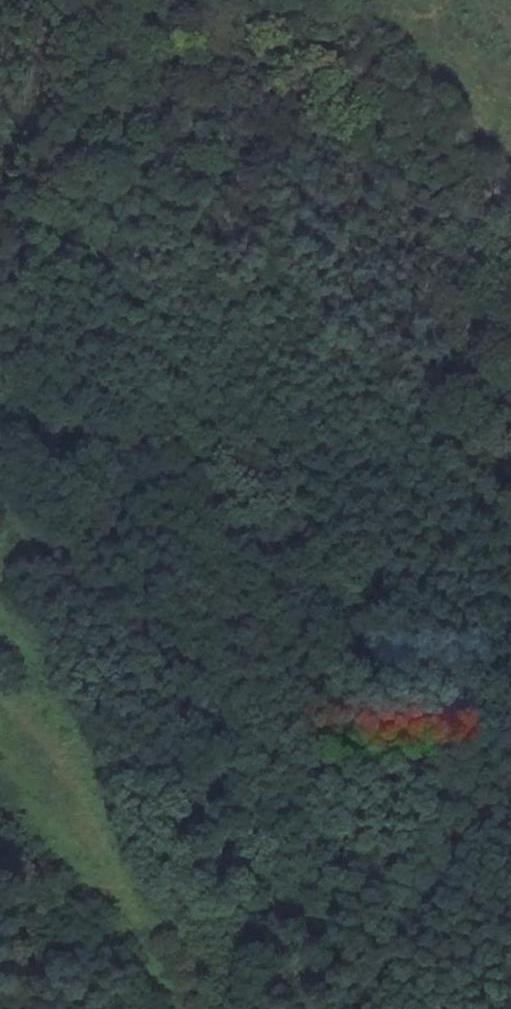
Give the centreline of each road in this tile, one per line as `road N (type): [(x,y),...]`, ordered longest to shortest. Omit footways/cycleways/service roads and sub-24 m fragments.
road 1 (track): [(0,796),(157,991),(162,1008)]

